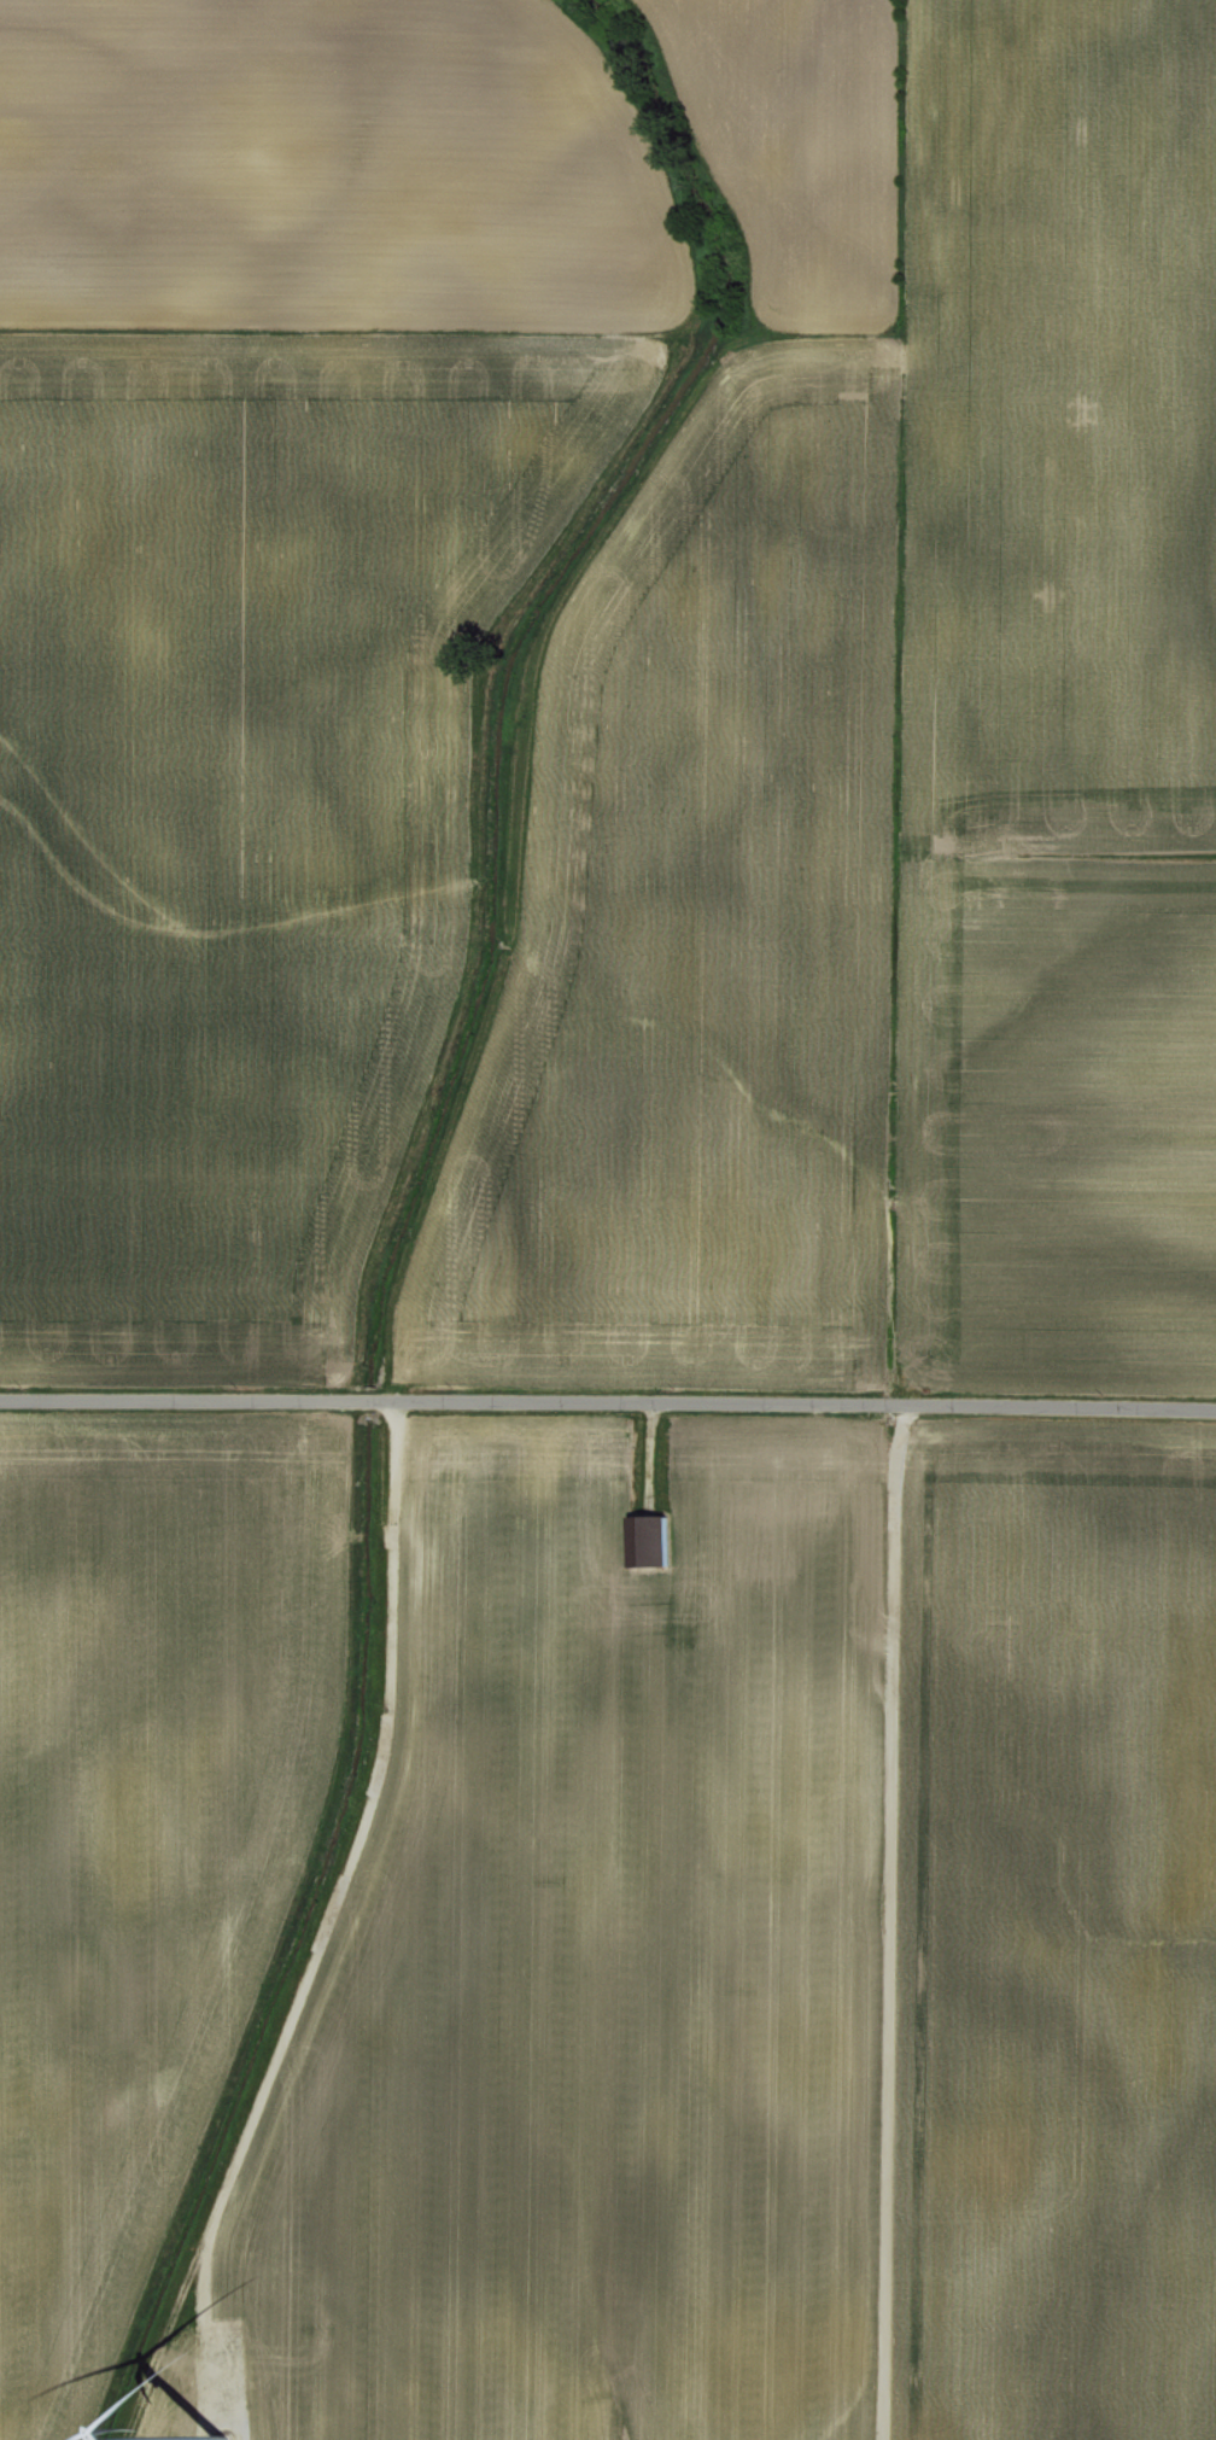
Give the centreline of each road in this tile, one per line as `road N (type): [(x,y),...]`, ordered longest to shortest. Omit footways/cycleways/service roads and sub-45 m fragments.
road 1 (residential): [(1215,1413),(861,1402),(0,1398)]

